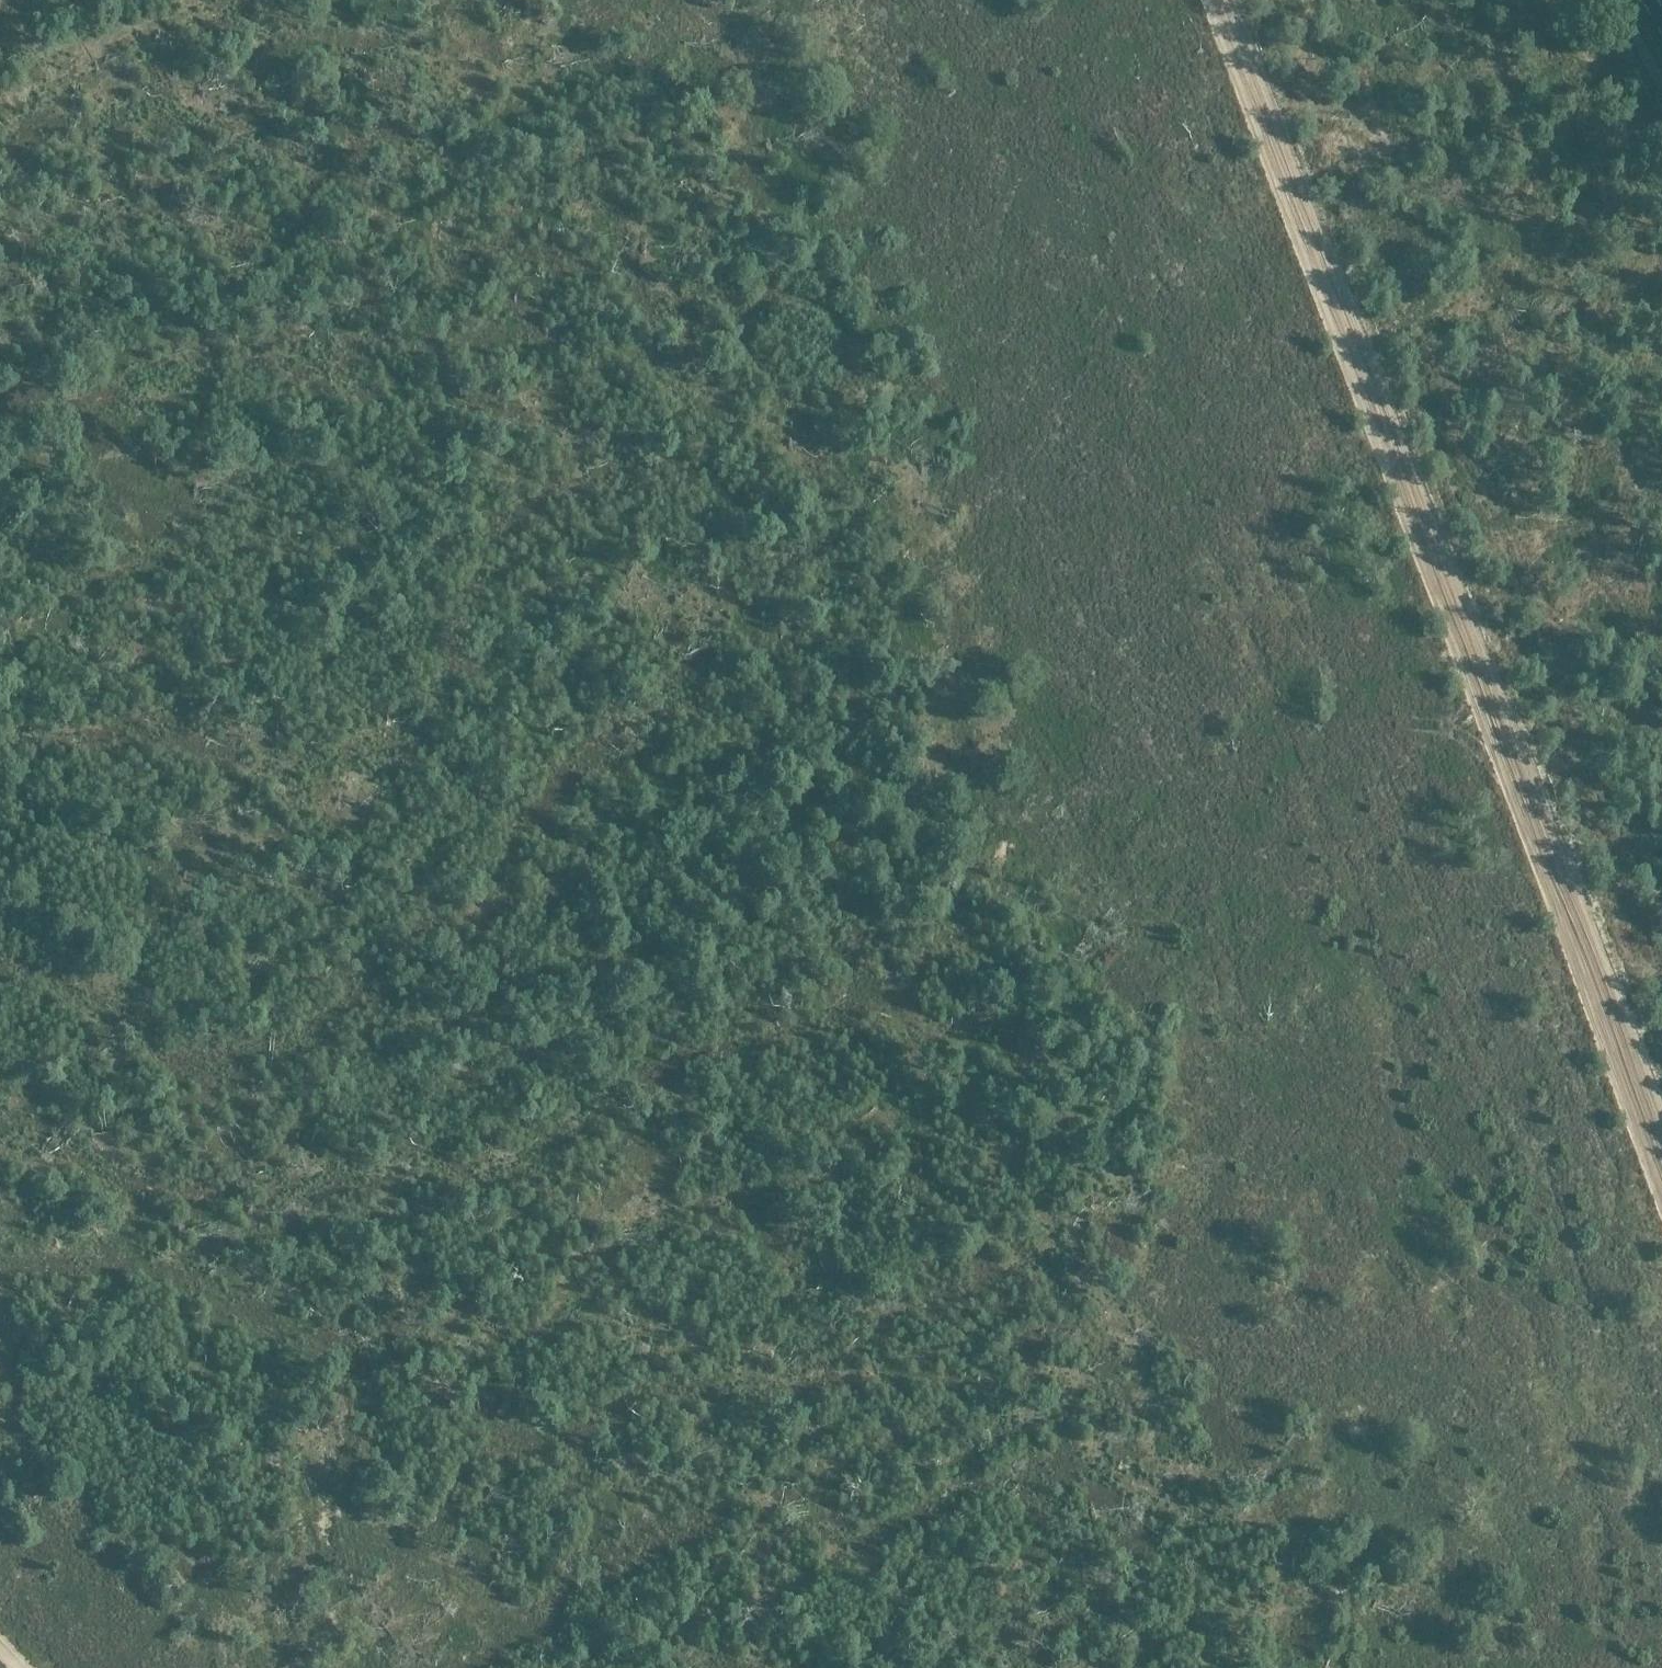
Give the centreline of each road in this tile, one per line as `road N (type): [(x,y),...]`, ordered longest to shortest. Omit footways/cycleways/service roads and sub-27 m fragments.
road 1 (track): [(1661,1177),(1447,574),(1217,0)]

